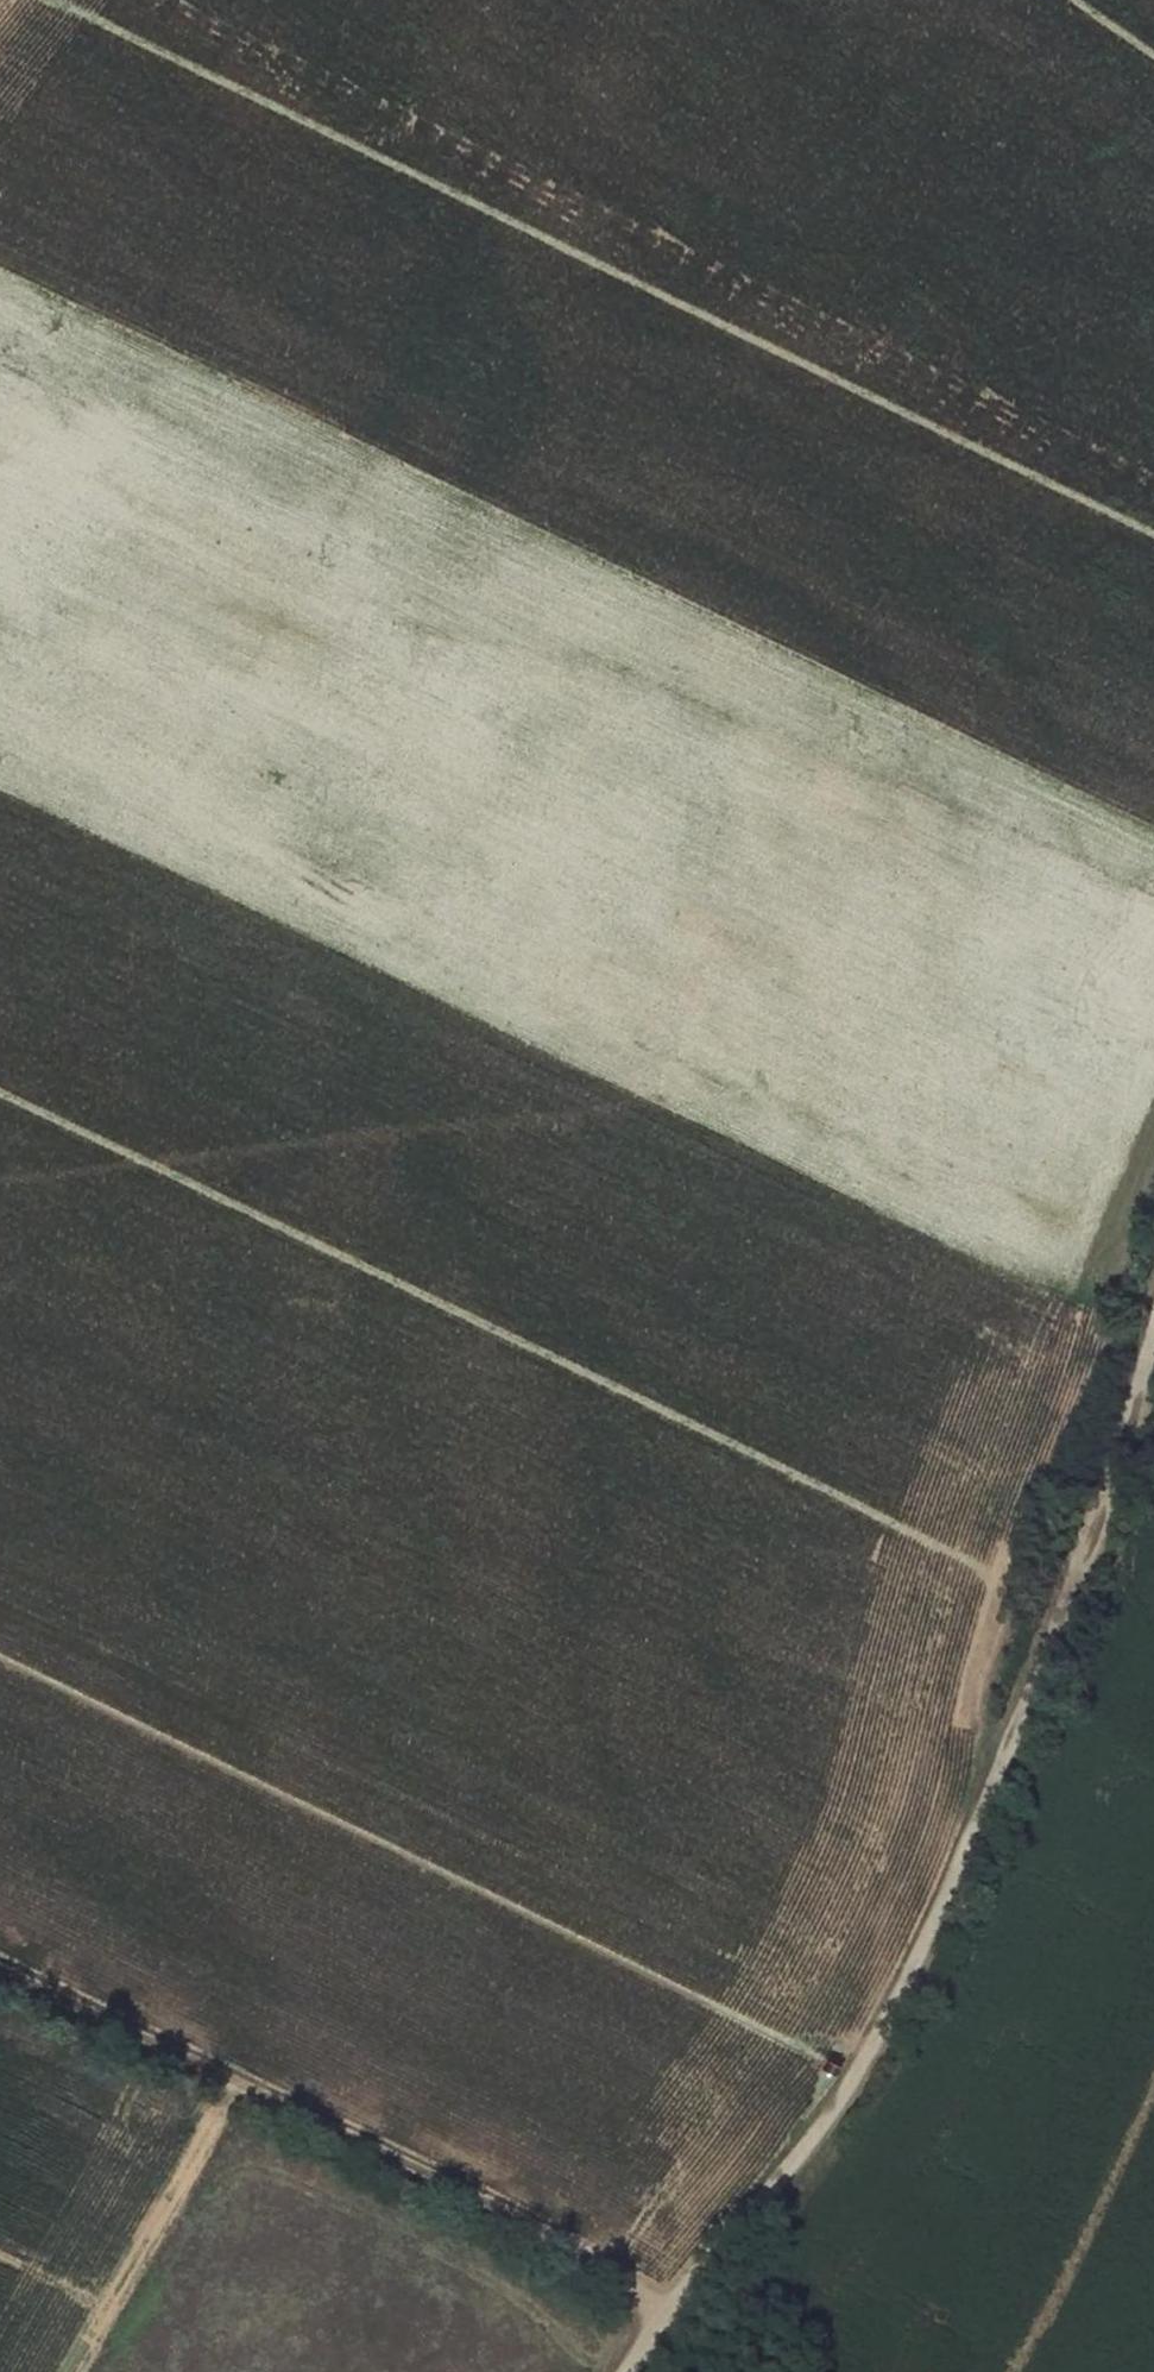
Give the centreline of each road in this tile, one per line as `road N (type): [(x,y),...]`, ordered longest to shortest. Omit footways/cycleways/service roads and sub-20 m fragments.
road 1 (track): [(1153,1338),(980,1845),(819,2148),(669,2327),(642,2371)]
road 2 (track): [(669,2327),(366,2153),(0,1972)]

